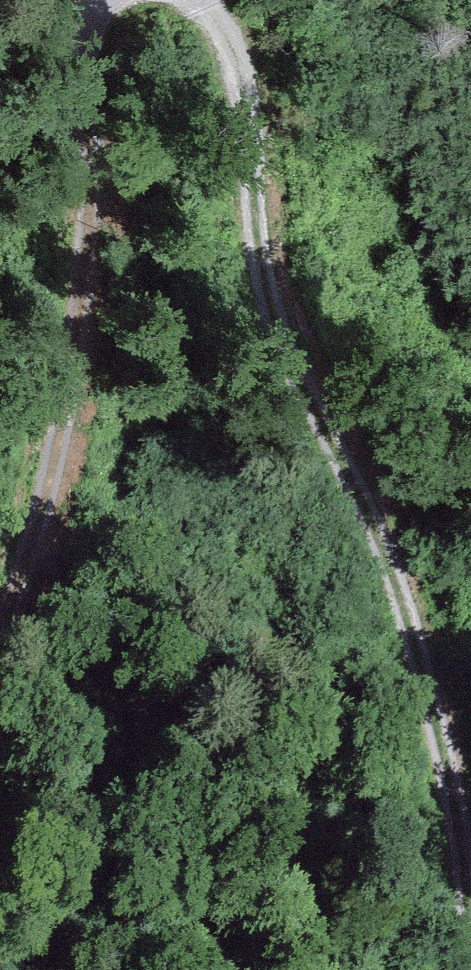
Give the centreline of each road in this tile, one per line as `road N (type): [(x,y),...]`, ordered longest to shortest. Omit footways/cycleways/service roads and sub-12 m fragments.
road 1 (track): [(208,0),(260,108),(262,278),(405,613),(470,882)]
road 2 (track): [(0,643),(81,356),(106,194),(96,21),(107,0)]

